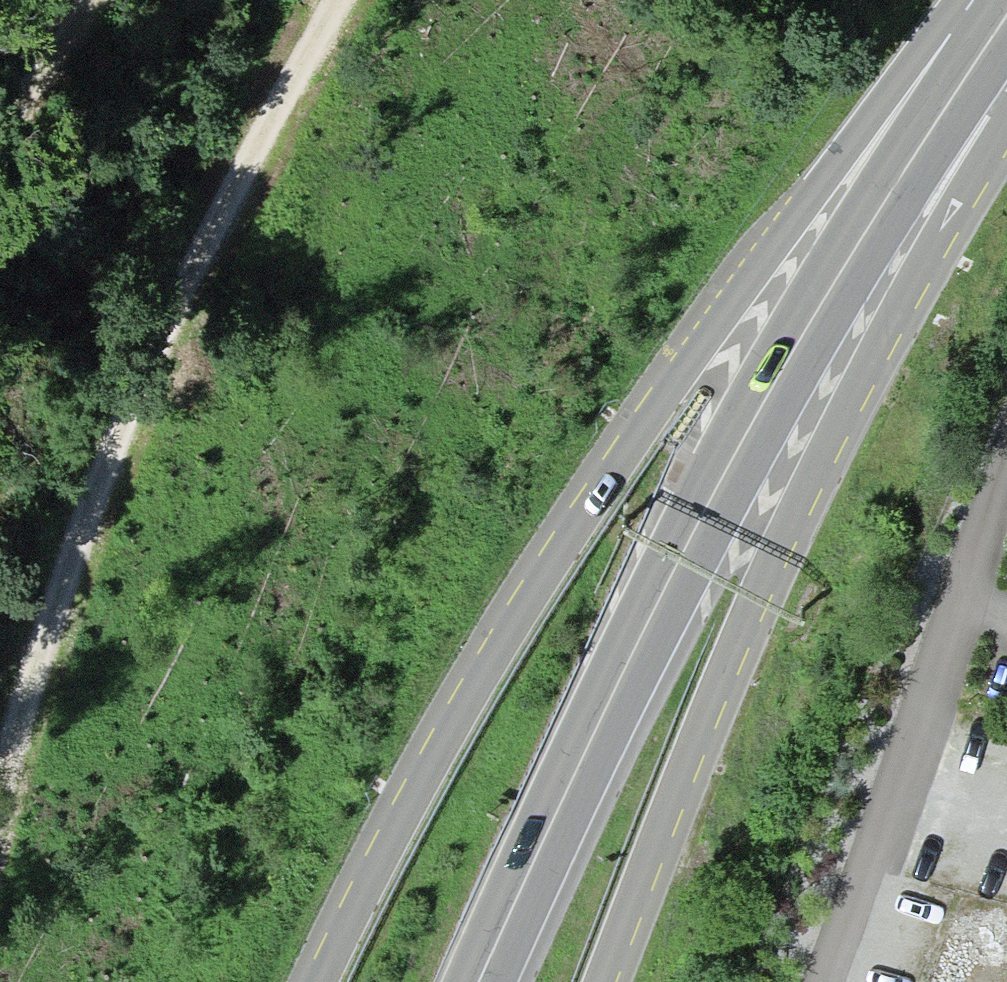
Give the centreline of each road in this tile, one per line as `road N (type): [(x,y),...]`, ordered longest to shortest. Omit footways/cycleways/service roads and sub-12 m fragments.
road 1 (primary): [(980,0),(677,383),(589,508),(443,742),(318,981)]
road 2 (trunk): [(481,981),(607,709),(752,426),(1006,16)]
road 3 (primary): [(605,981),(768,573),(1006,116)]
road 4 (track): [(340,0),(146,375),(0,797)]
road 5 (track): [(0,135),(87,0)]

